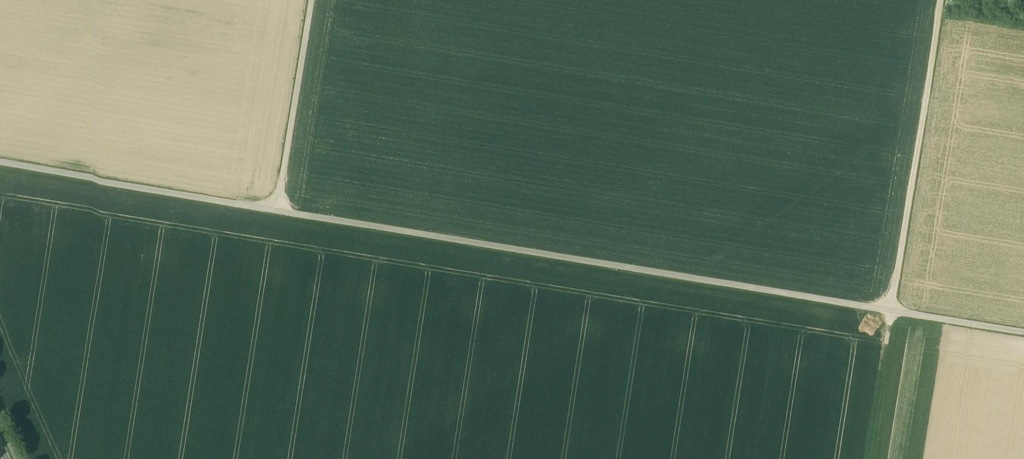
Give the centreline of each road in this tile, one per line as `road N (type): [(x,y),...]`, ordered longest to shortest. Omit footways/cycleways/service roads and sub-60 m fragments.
road 1 (track): [(1023,334),(0,167)]
road 2 (track): [(894,313),(944,0)]
road 3 (track): [(278,214),(313,0)]
road 4 (track): [(894,313),(871,458)]

